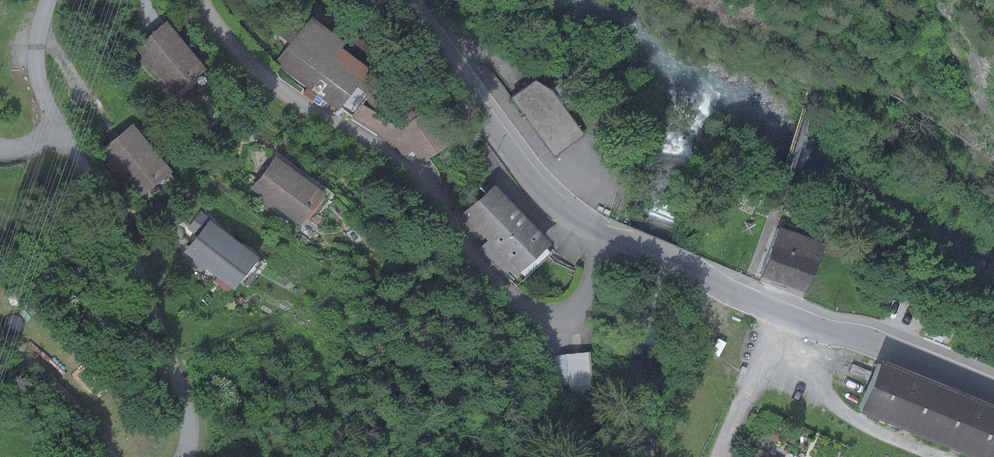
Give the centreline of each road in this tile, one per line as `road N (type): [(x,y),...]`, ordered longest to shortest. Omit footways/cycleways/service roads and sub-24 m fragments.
road 1 (residential): [(611,235),(581,303),(556,315),(530,310),(470,254),(415,178),(268,79),(202,0)]
road 2 (residential): [(48,0),(39,78),(132,246),(185,399),(183,456)]
road 3 (unclassified): [(611,235),(737,296),(993,391)]
road 4 (unclassified): [(402,0),(535,182),(611,235)]
road 5 (track): [(938,456),(839,406),(815,327)]
road 6 (residential): [(110,456),(68,401),(0,338)]
road 7 (track): [(720,456),(785,315)]

